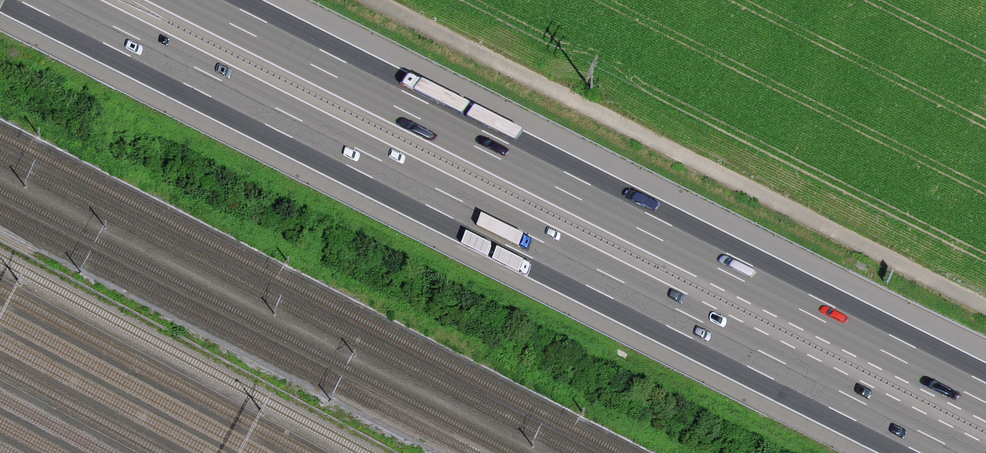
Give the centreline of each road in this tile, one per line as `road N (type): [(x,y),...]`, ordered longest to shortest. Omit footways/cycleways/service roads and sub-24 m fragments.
road 1 (motorway): [(38,0),(941,452)]
road 2 (motorway): [(985,392),(205,0)]
road 3 (track): [(985,306),(371,0)]

